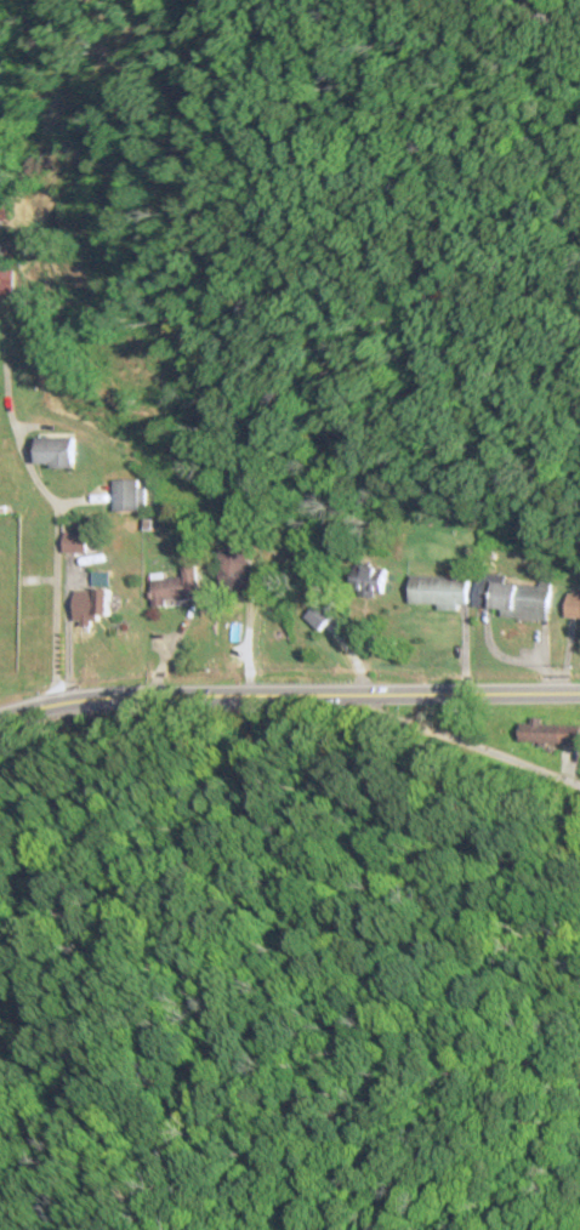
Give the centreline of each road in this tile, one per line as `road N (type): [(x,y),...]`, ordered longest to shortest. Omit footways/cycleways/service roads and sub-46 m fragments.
road 1 (primary): [(579,691),(99,696),(0,715)]
road 2 (residential): [(337,694),(579,787)]

